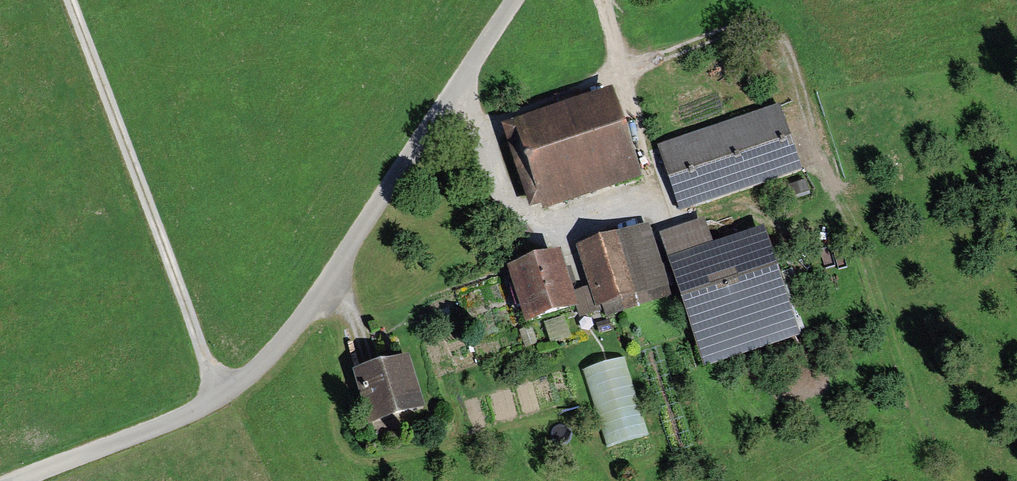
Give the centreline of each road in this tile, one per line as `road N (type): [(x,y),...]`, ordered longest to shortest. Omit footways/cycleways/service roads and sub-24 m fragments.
road 1 (track): [(218,396),(282,350),(520,0)]
road 2 (track): [(218,396),(65,0)]
road 3 (track): [(1,480),(218,396)]

